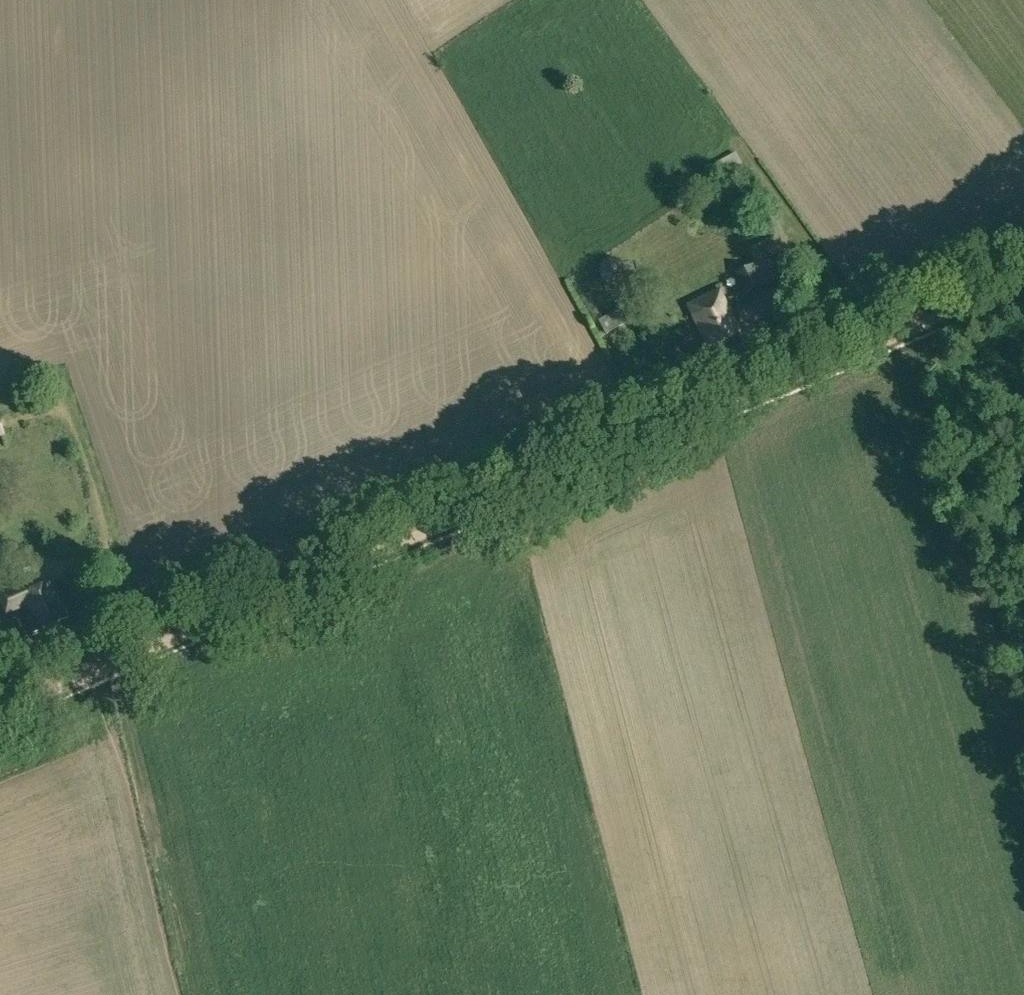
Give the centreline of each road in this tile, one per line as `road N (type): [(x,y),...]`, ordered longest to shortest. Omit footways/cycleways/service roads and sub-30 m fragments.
road 1 (track): [(0,716),(1023,281)]

